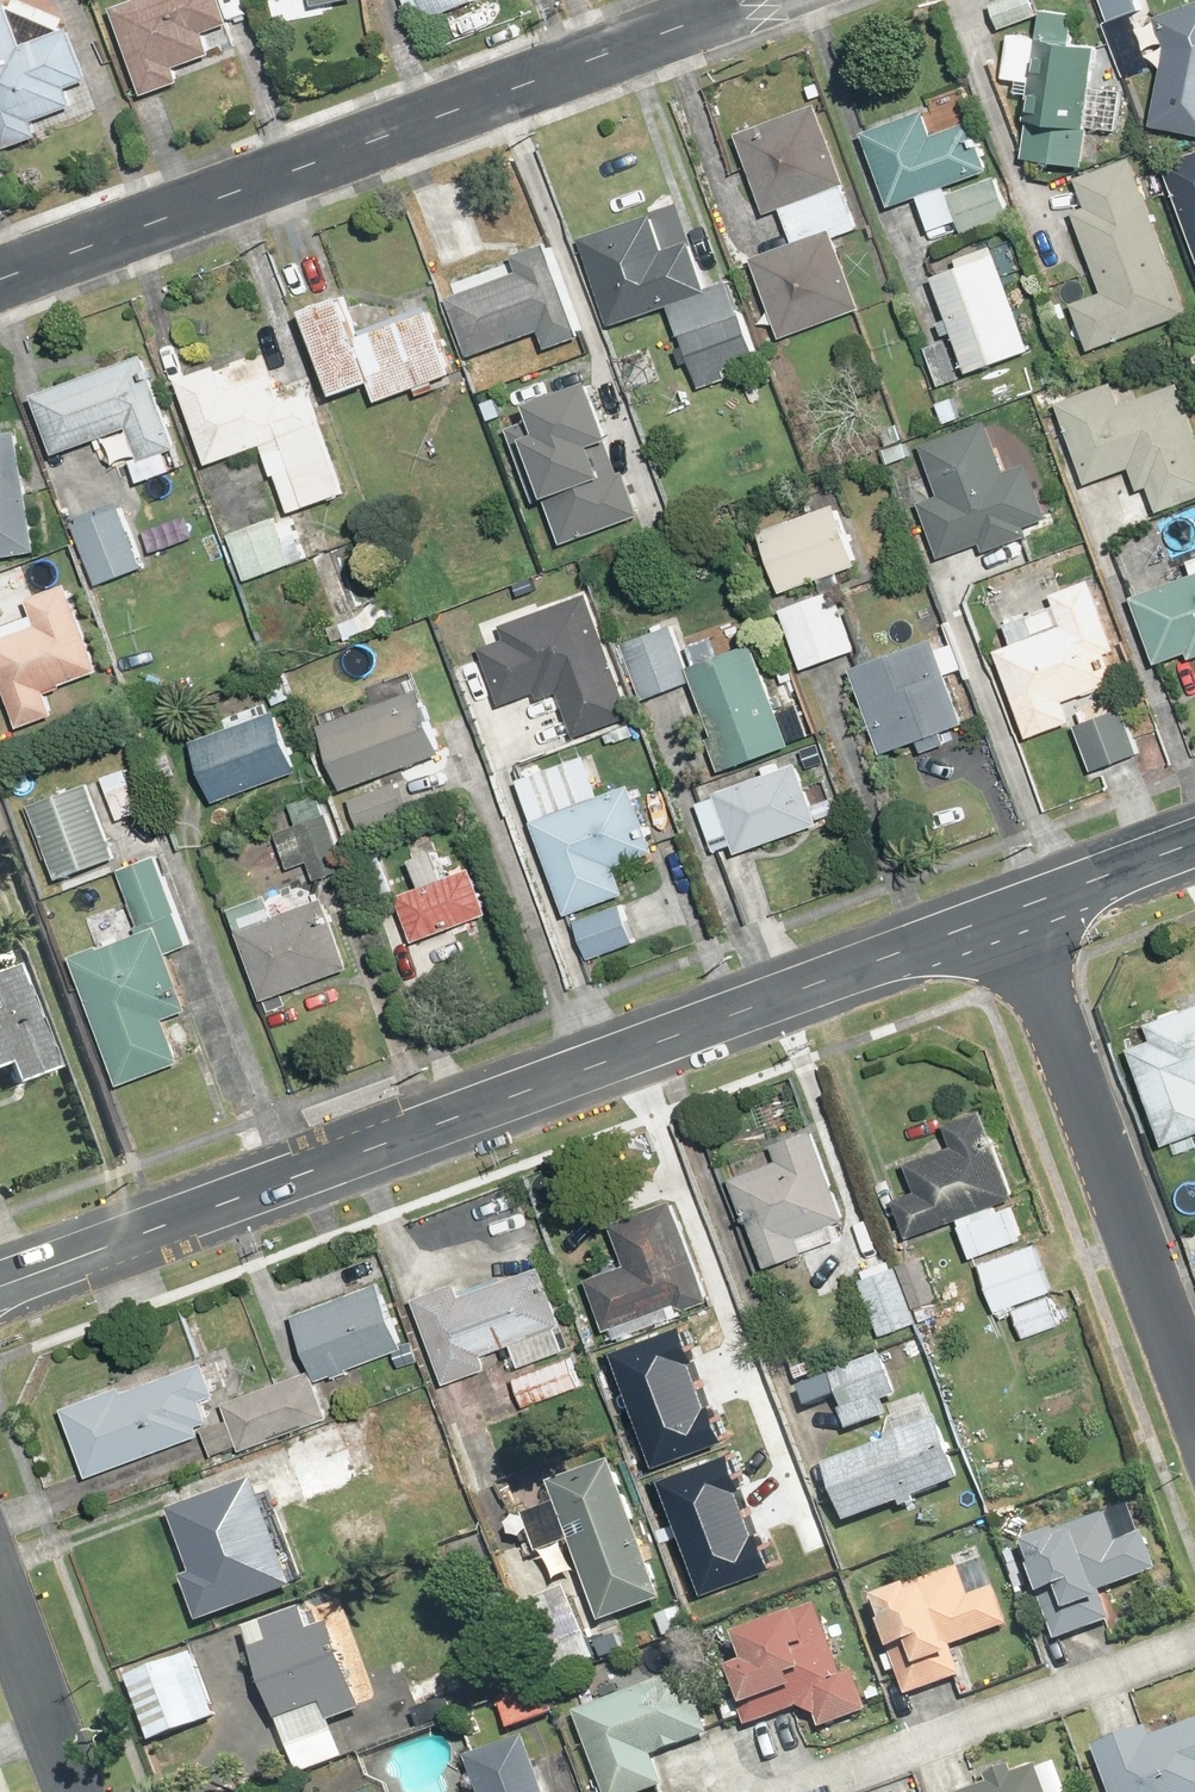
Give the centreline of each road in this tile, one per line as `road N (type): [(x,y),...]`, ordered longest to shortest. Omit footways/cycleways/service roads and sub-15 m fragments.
road 1 (tertiary): [(0,1287),(1014,912)]
road 2 (residential): [(746,0),(0,273)]
road 3 (residential): [(1014,912),(1194,1407)]
road 4 (residential): [(0,1600),(72,1791)]
road 5 (tertiary): [(1014,912),(1194,845)]

